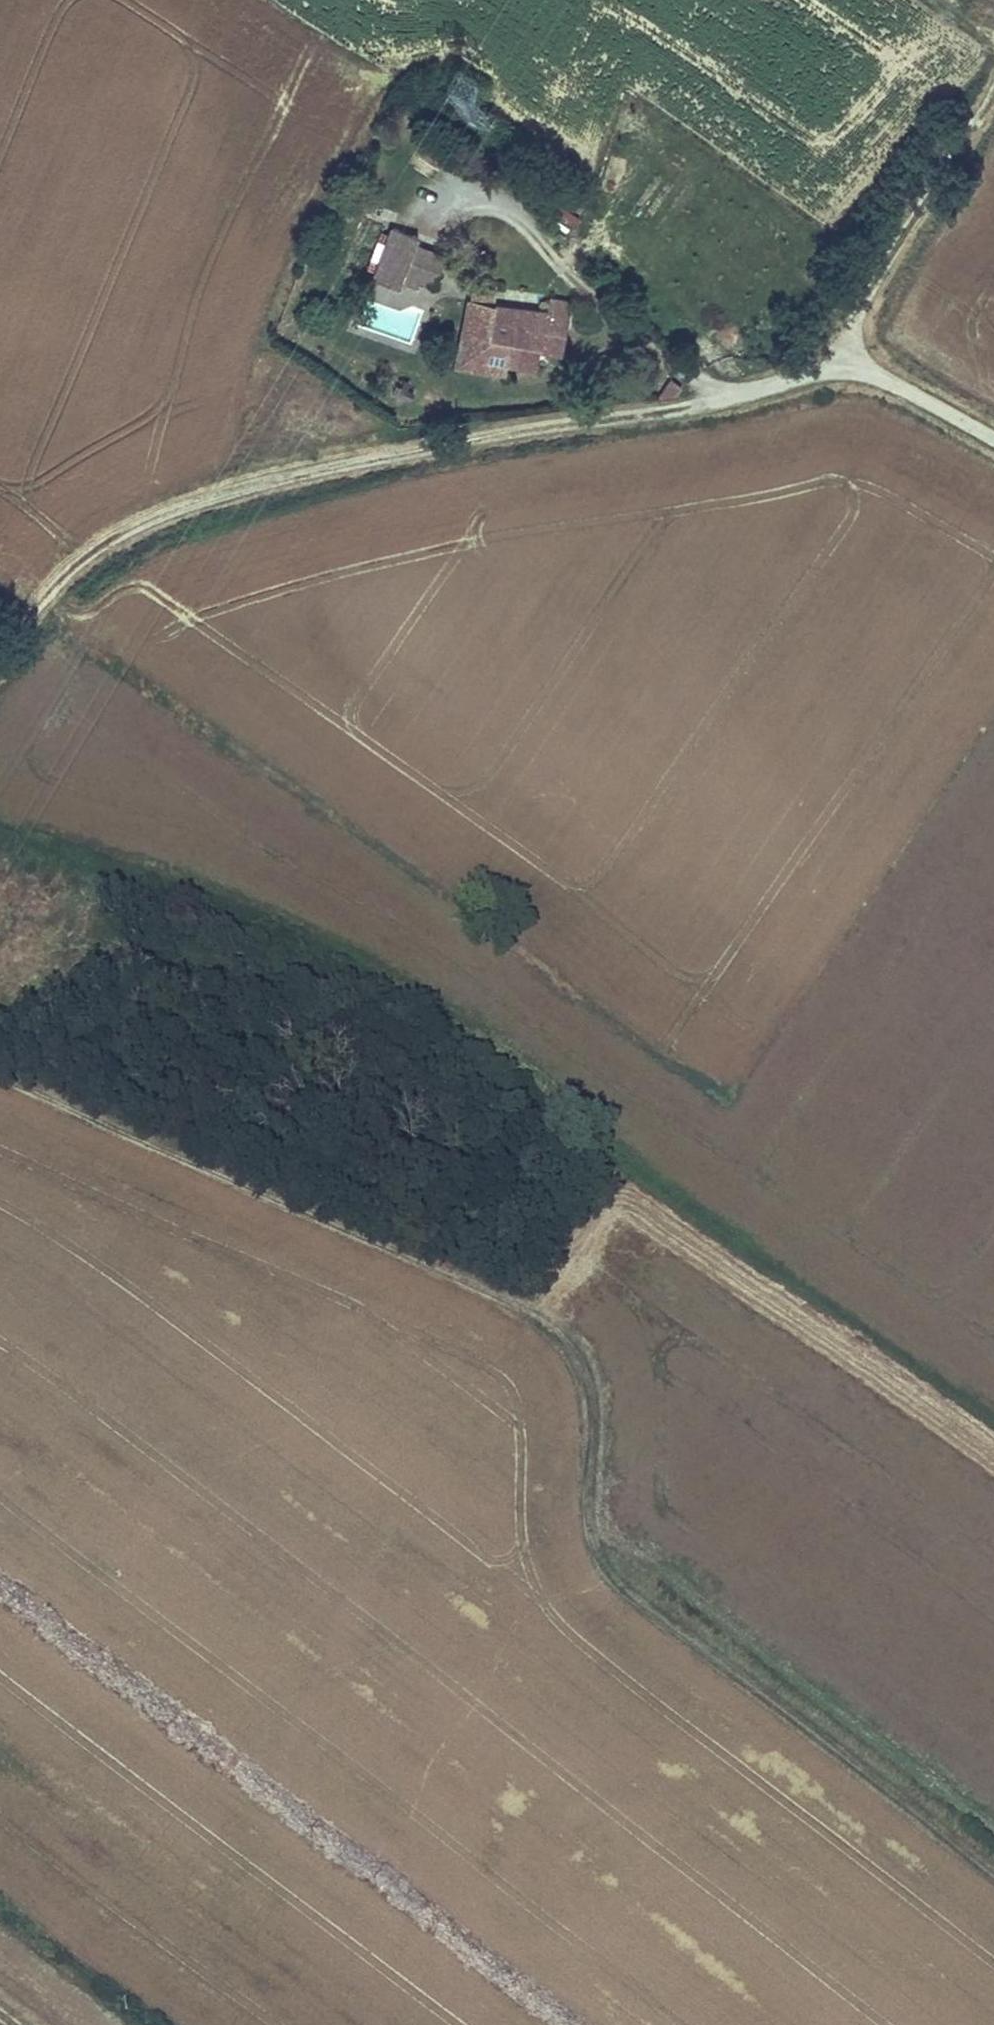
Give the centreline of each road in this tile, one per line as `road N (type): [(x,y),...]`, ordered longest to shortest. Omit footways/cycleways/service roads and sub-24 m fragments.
road 1 (track): [(993,1873),(612,1578),(592,1548),(588,1520),(595,1434),(586,1368),(547,1324),(0,1073)]
road 2 (track): [(0,660),(35,607),(73,572),(164,517),(361,464),(711,405)]
road 3 (track): [(993,97),(865,300),(834,371)]
road 4 (unclassified): [(993,441),(911,392),(834,371),(711,405)]

